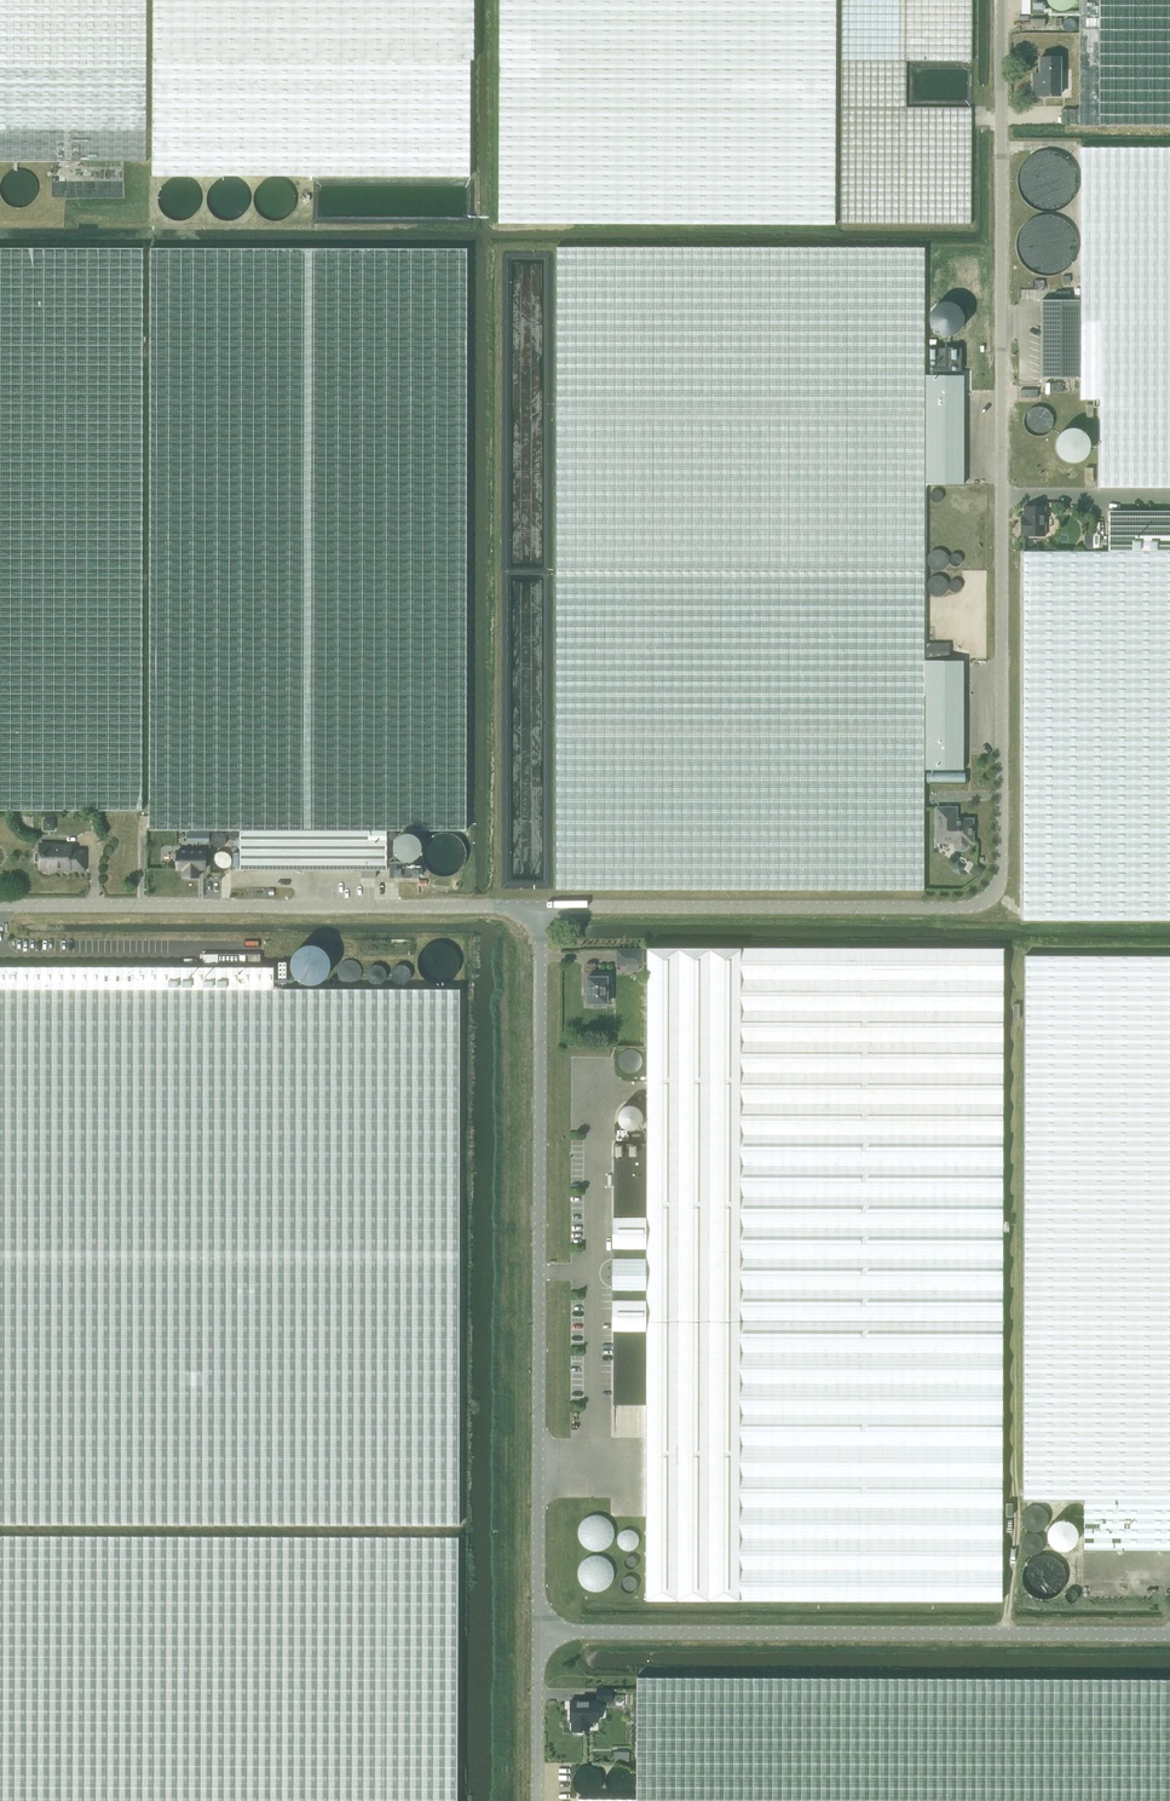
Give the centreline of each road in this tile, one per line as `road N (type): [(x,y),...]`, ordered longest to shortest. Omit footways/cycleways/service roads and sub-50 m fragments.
road 1 (unclassified): [(543,907),(952,908),(993,894),(1002,0)]
road 2 (unclassified): [(543,907),(539,1634)]
road 3 (unclassified): [(539,1634),(1169,1634)]
road 4 (unclassified): [(0,907),(543,907)]
road 5 (unclassified): [(539,1634),(537,1800)]

